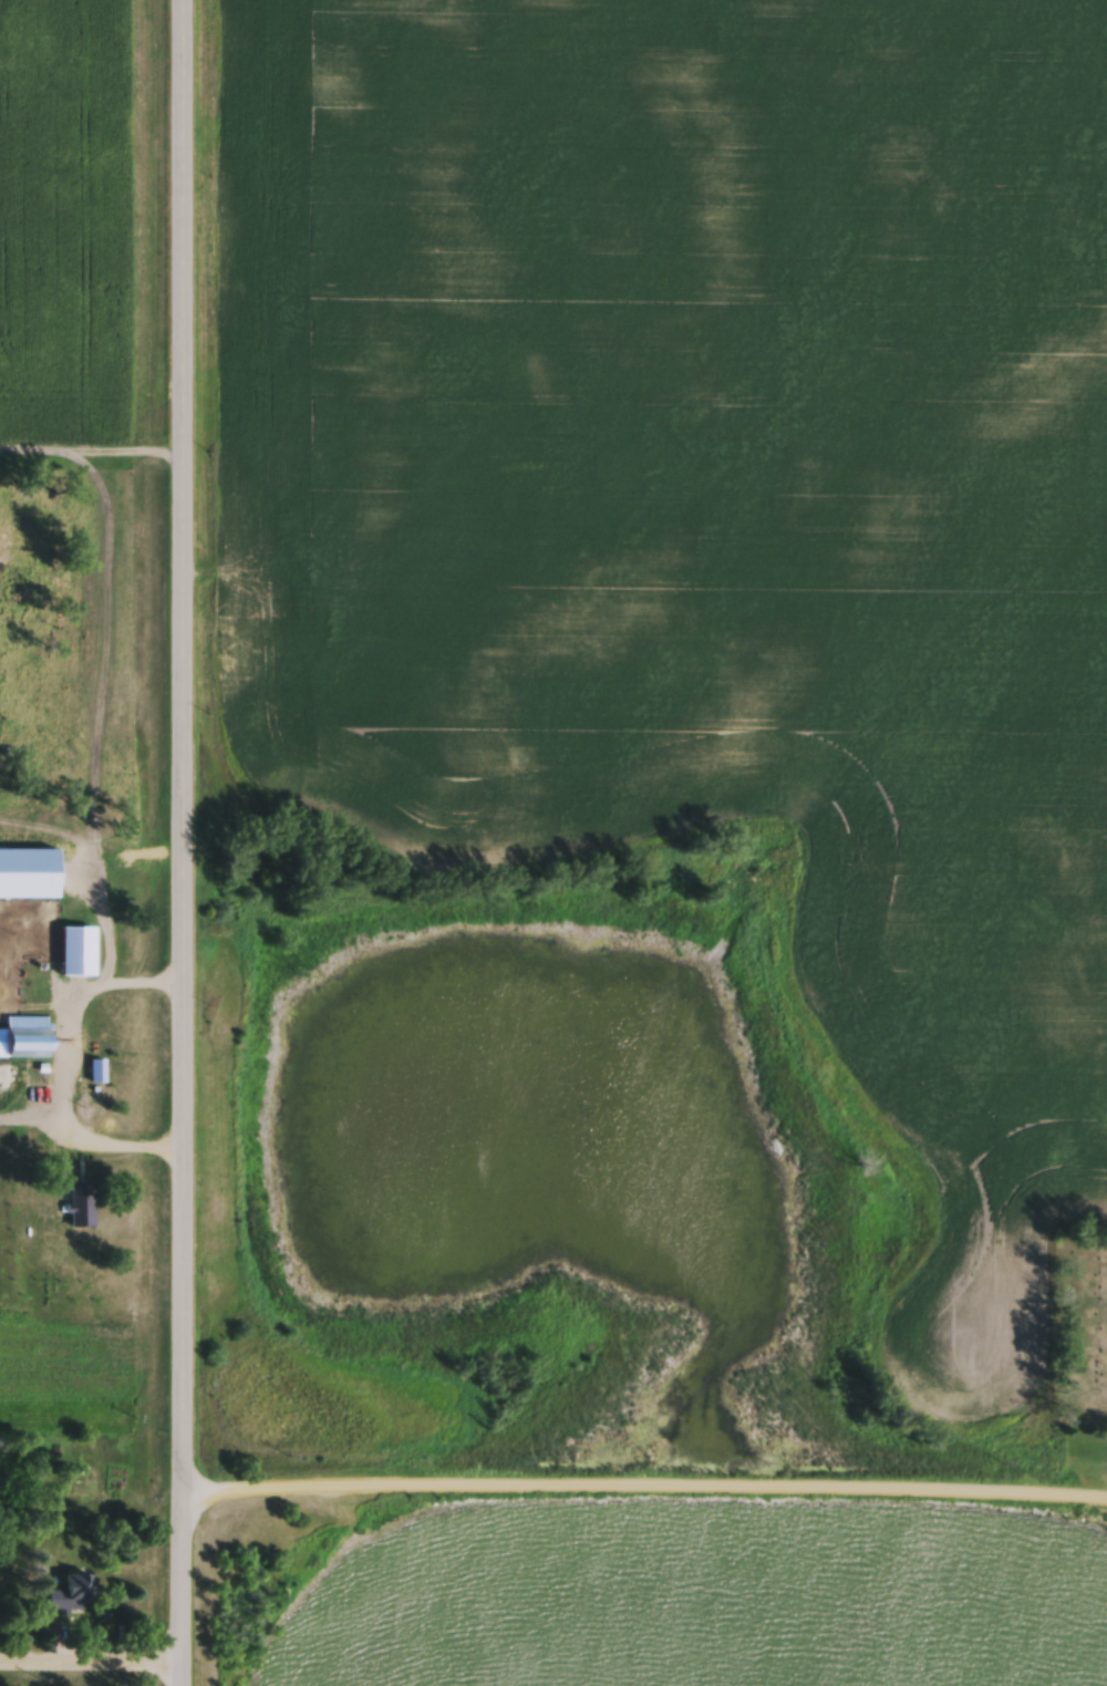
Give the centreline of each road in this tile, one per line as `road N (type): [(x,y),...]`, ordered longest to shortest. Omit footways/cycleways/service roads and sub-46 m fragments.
road 1 (tertiary): [(178,1685),(185,0)]
road 2 (residential): [(1106,1503),(705,1487),(216,1493),(178,1510)]
road 3 (track): [(183,449),(0,448)]
road 4 (residential): [(0,1664),(178,1665)]

